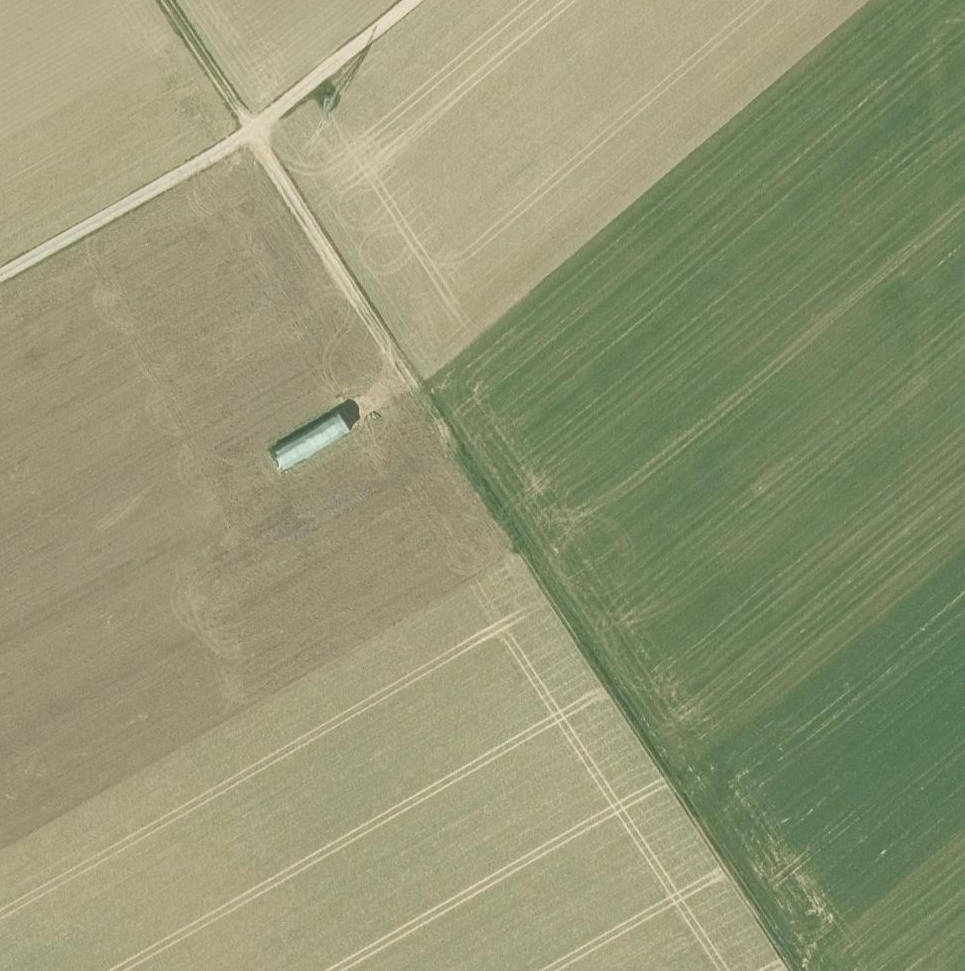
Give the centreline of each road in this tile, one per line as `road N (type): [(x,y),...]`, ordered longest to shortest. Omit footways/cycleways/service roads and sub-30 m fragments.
road 1 (track): [(161,0),(255,130),(793,970)]
road 2 (track): [(0,278),(255,130),(411,0)]

